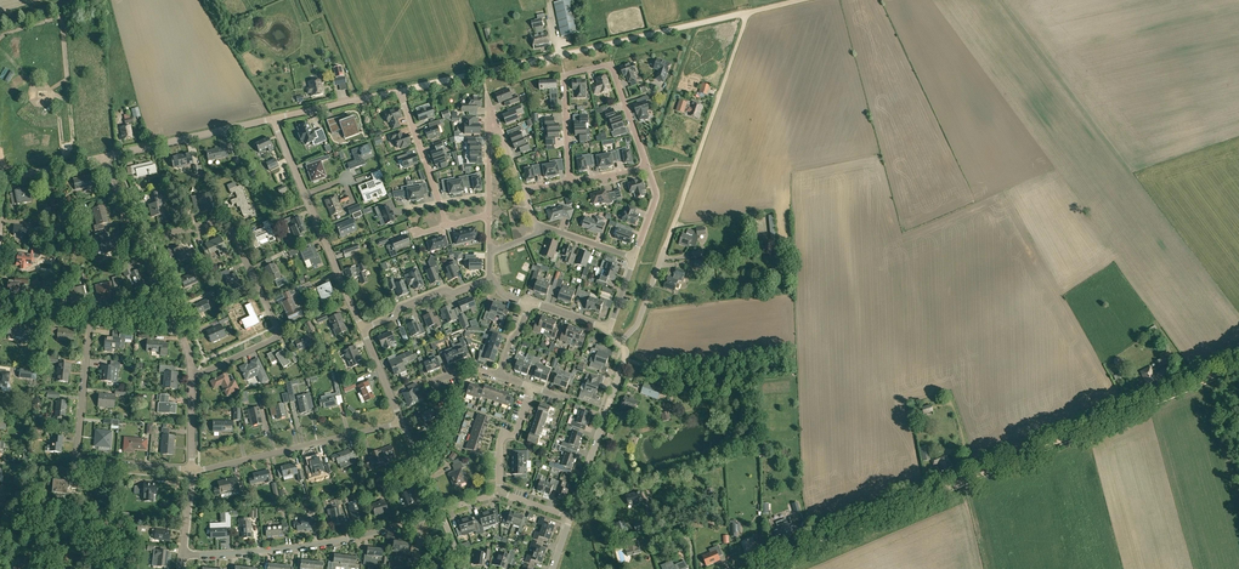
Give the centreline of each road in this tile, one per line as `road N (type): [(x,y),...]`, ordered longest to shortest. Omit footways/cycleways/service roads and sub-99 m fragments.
road 1 (track): [(826,541),(1238,366)]
road 2 (track): [(400,91),(749,13)]
road 3 (residential): [(192,470),(77,457),(92,316),(164,296)]
road 4 (residential): [(191,378),(273,339),(277,325),(227,223),(139,240)]
road 5 (residential): [(648,168),(613,70),(605,65),(565,78),(570,182)]
road 6 (track): [(666,246),(749,13)]
road 7 (residential): [(183,554),(302,547),(421,518)]
road 8 (residential): [(192,470),(402,422)]
road 9 (residential): [(489,214),(490,109),(523,191)]
road 10 (residential): [(570,517),(625,354),(621,342)]
road 11 (unclassified): [(102,156),(274,119)]
road 12 (unclassified): [(363,329),(306,194)]
road 13 (residential): [(447,225),(400,91)]
road 14 (residential): [(363,329),(399,307),(489,278)]
road 15 (unclassified): [(274,119),(400,91)]
road 16 (residential): [(500,493),(501,437),(518,432),(533,388)]

